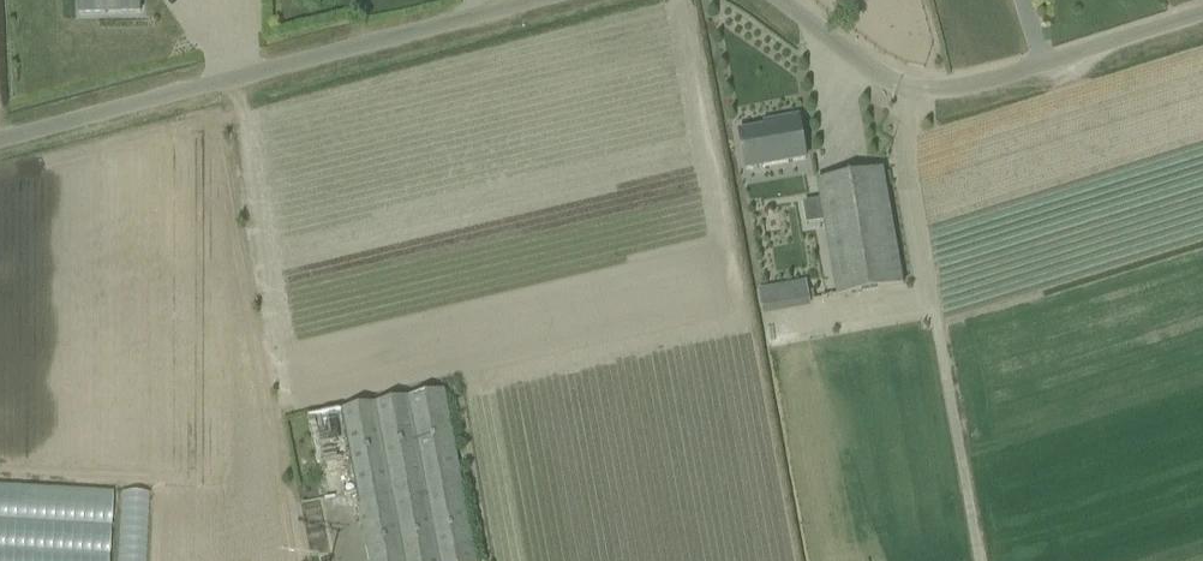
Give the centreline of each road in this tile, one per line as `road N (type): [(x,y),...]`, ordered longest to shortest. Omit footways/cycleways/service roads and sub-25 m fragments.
road 1 (unclassified): [(0,143),(570,0)]
road 2 (unclassified): [(767,0),(869,68),(937,94),(1202,13)]

